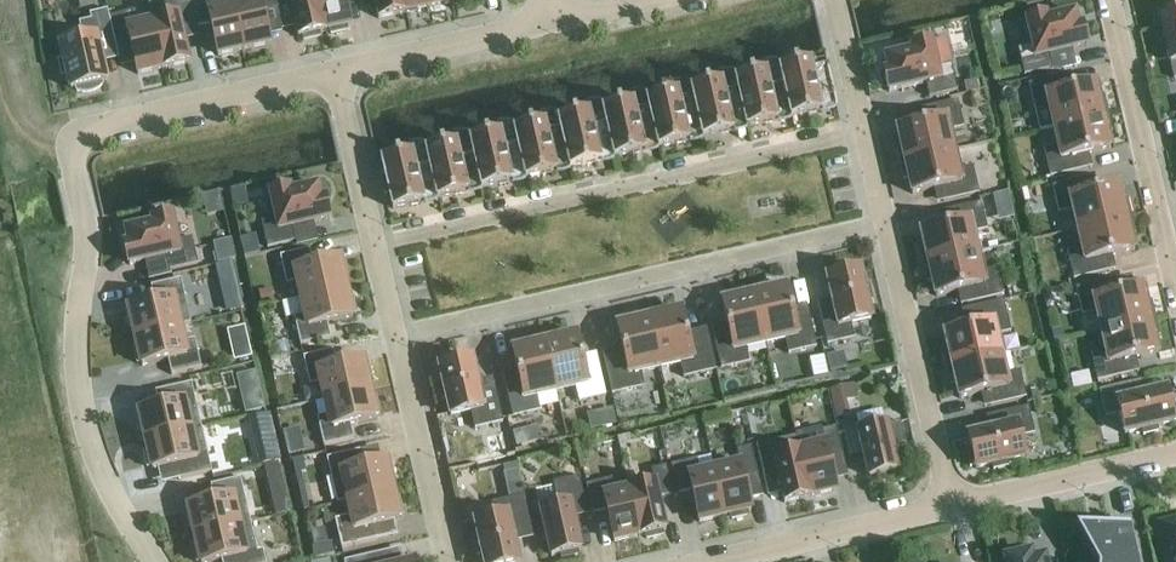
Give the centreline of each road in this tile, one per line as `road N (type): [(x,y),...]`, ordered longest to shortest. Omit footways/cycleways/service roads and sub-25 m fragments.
road 1 (residential): [(334,72),(97,127),(75,144),(86,239),(76,336),(81,406),(110,489),(155,561)]
road 2 (residential): [(394,336),(885,223)]
road 3 (residential): [(864,133),(374,247)]
road 4 (residential): [(1110,0),(1175,291)]
road 5 (residential): [(951,507),(885,223)]
road 6 (residential): [(709,561),(951,507)]
road 7 (residential): [(446,561),(394,336)]
road 8 (residential): [(951,507),(1175,454)]
road 9 (residential): [(554,22),(334,72)]
road 10 (residential): [(374,247),(334,72)]
road 11 (residential): [(864,133),(833,0)]

